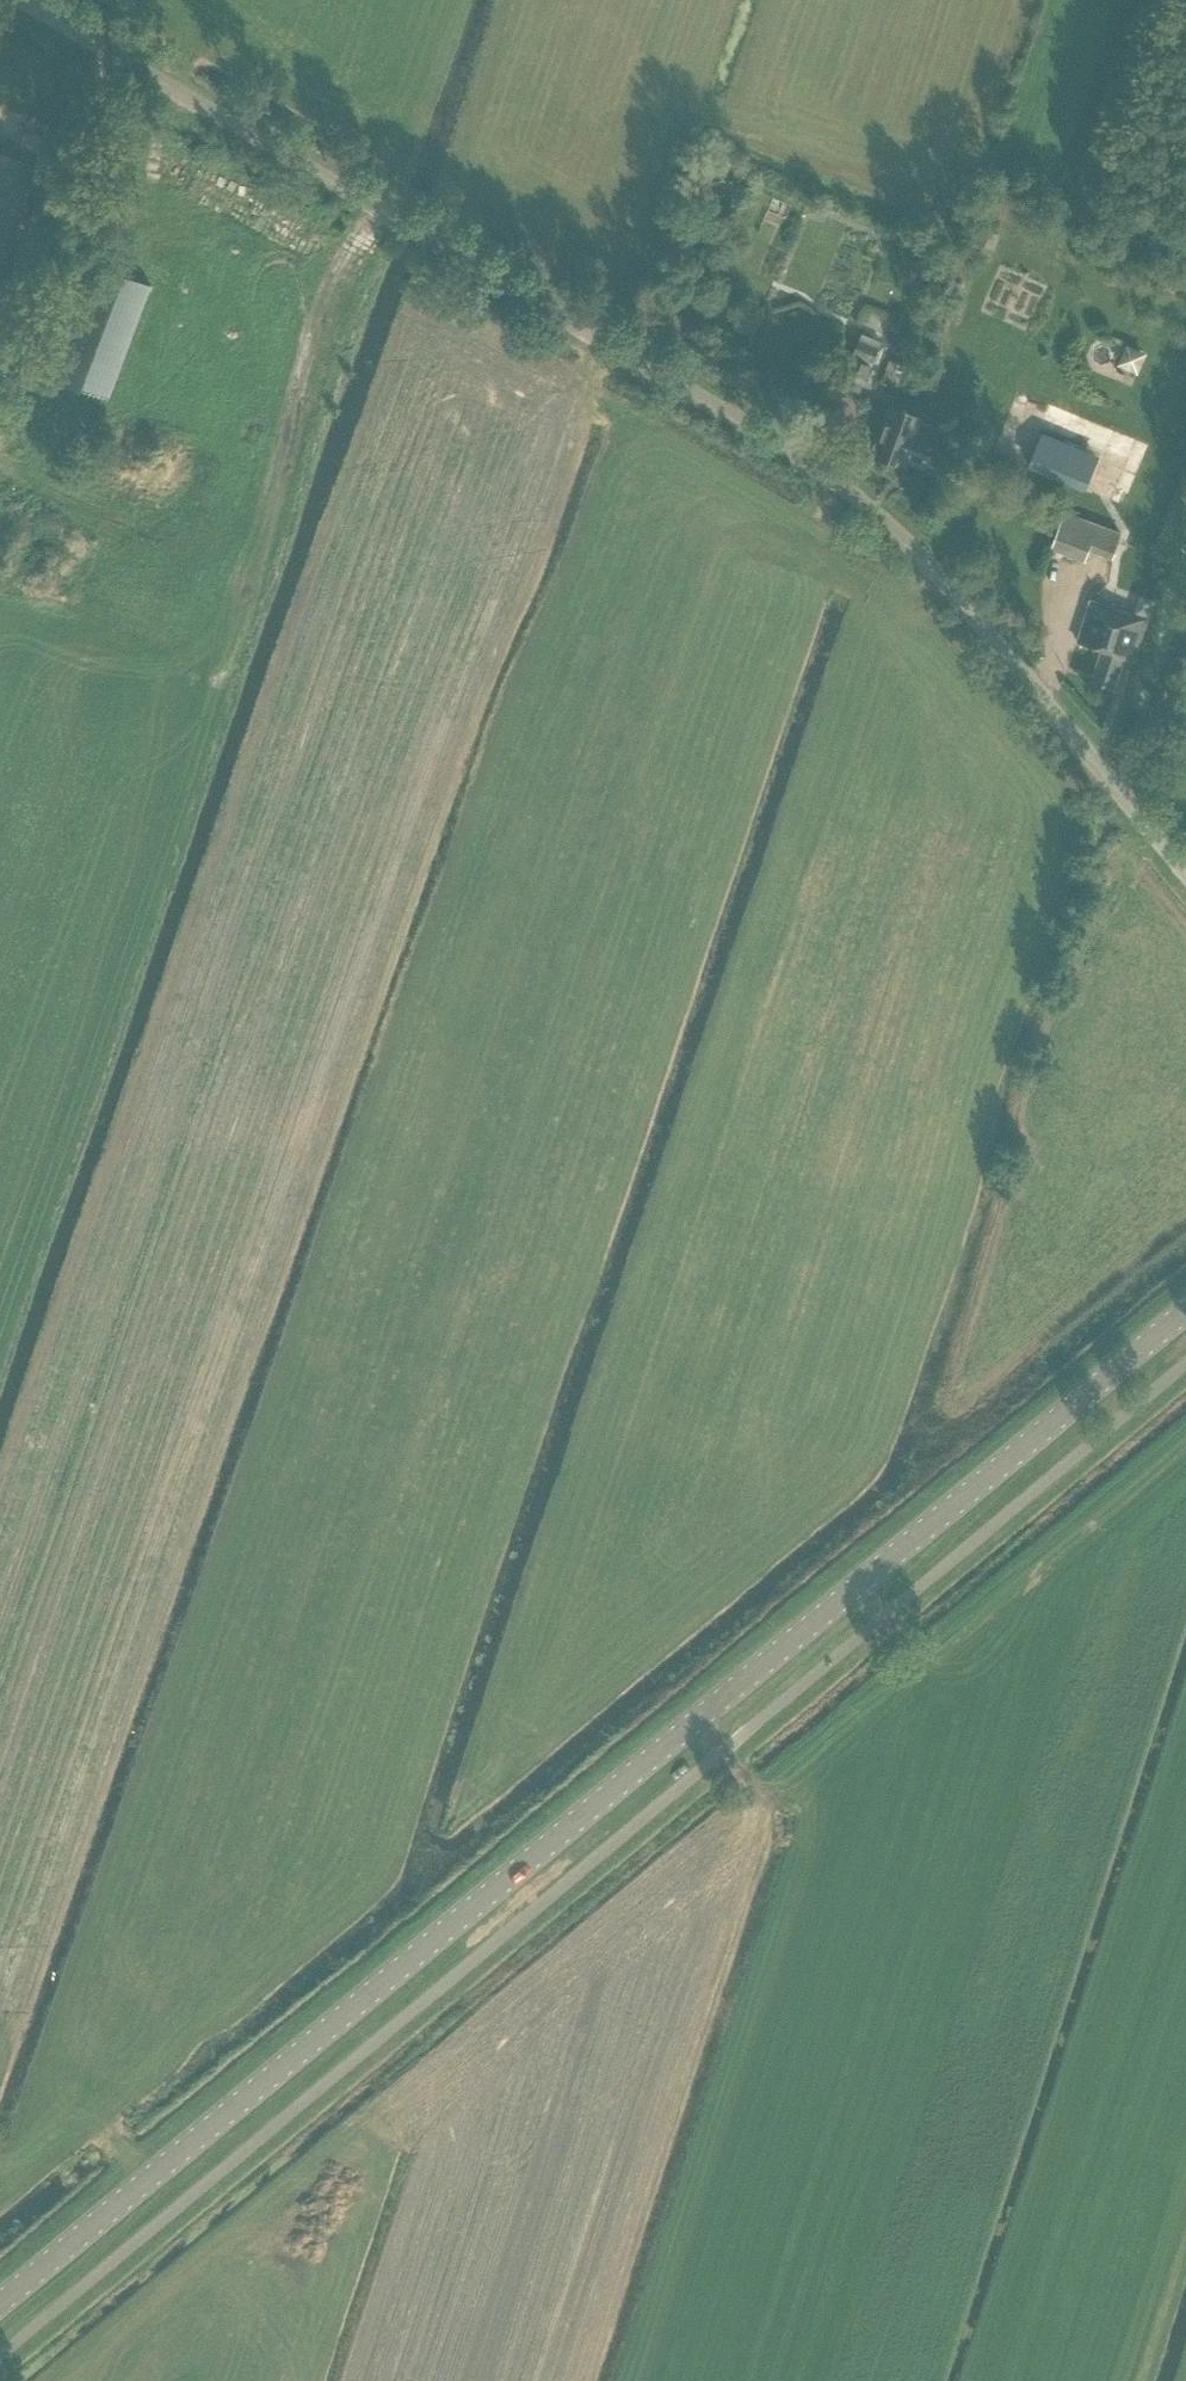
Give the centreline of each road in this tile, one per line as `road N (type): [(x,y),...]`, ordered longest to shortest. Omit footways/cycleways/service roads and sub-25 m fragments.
road 1 (secondary): [(0,2299),(1185,1305)]
road 2 (unclassified): [(1185,870),(1042,695),(842,495),(710,406),(24,0)]

